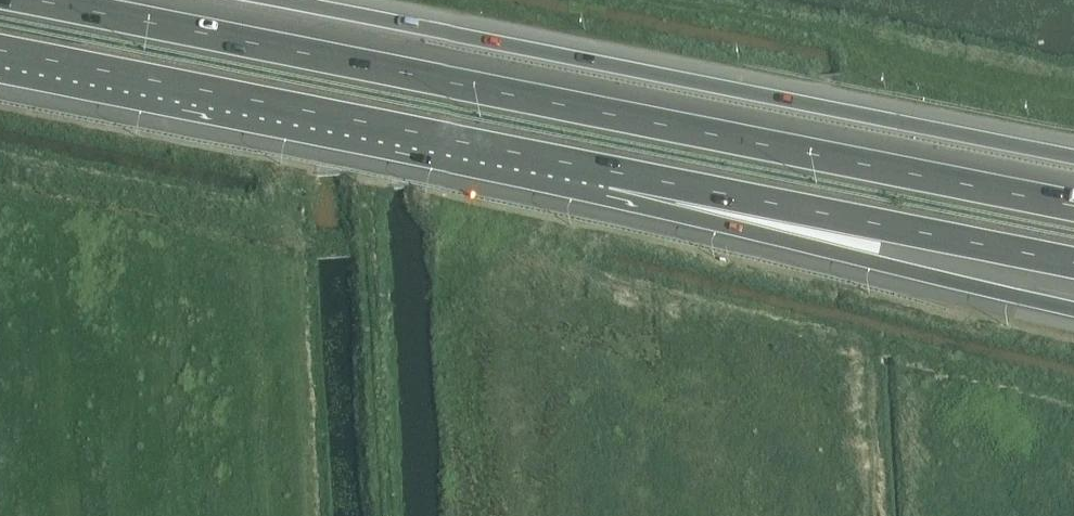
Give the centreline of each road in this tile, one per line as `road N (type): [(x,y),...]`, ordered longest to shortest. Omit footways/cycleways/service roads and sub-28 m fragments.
road 1 (motorway): [(1073,205),(33,0)]
road 2 (motorway): [(1073,159),(273,0)]
road 3 (motorway): [(0,52),(609,174)]
road 4 (motorway): [(609,174),(870,261),(1073,308)]
road 5 (motorway): [(609,174),(1073,263)]

